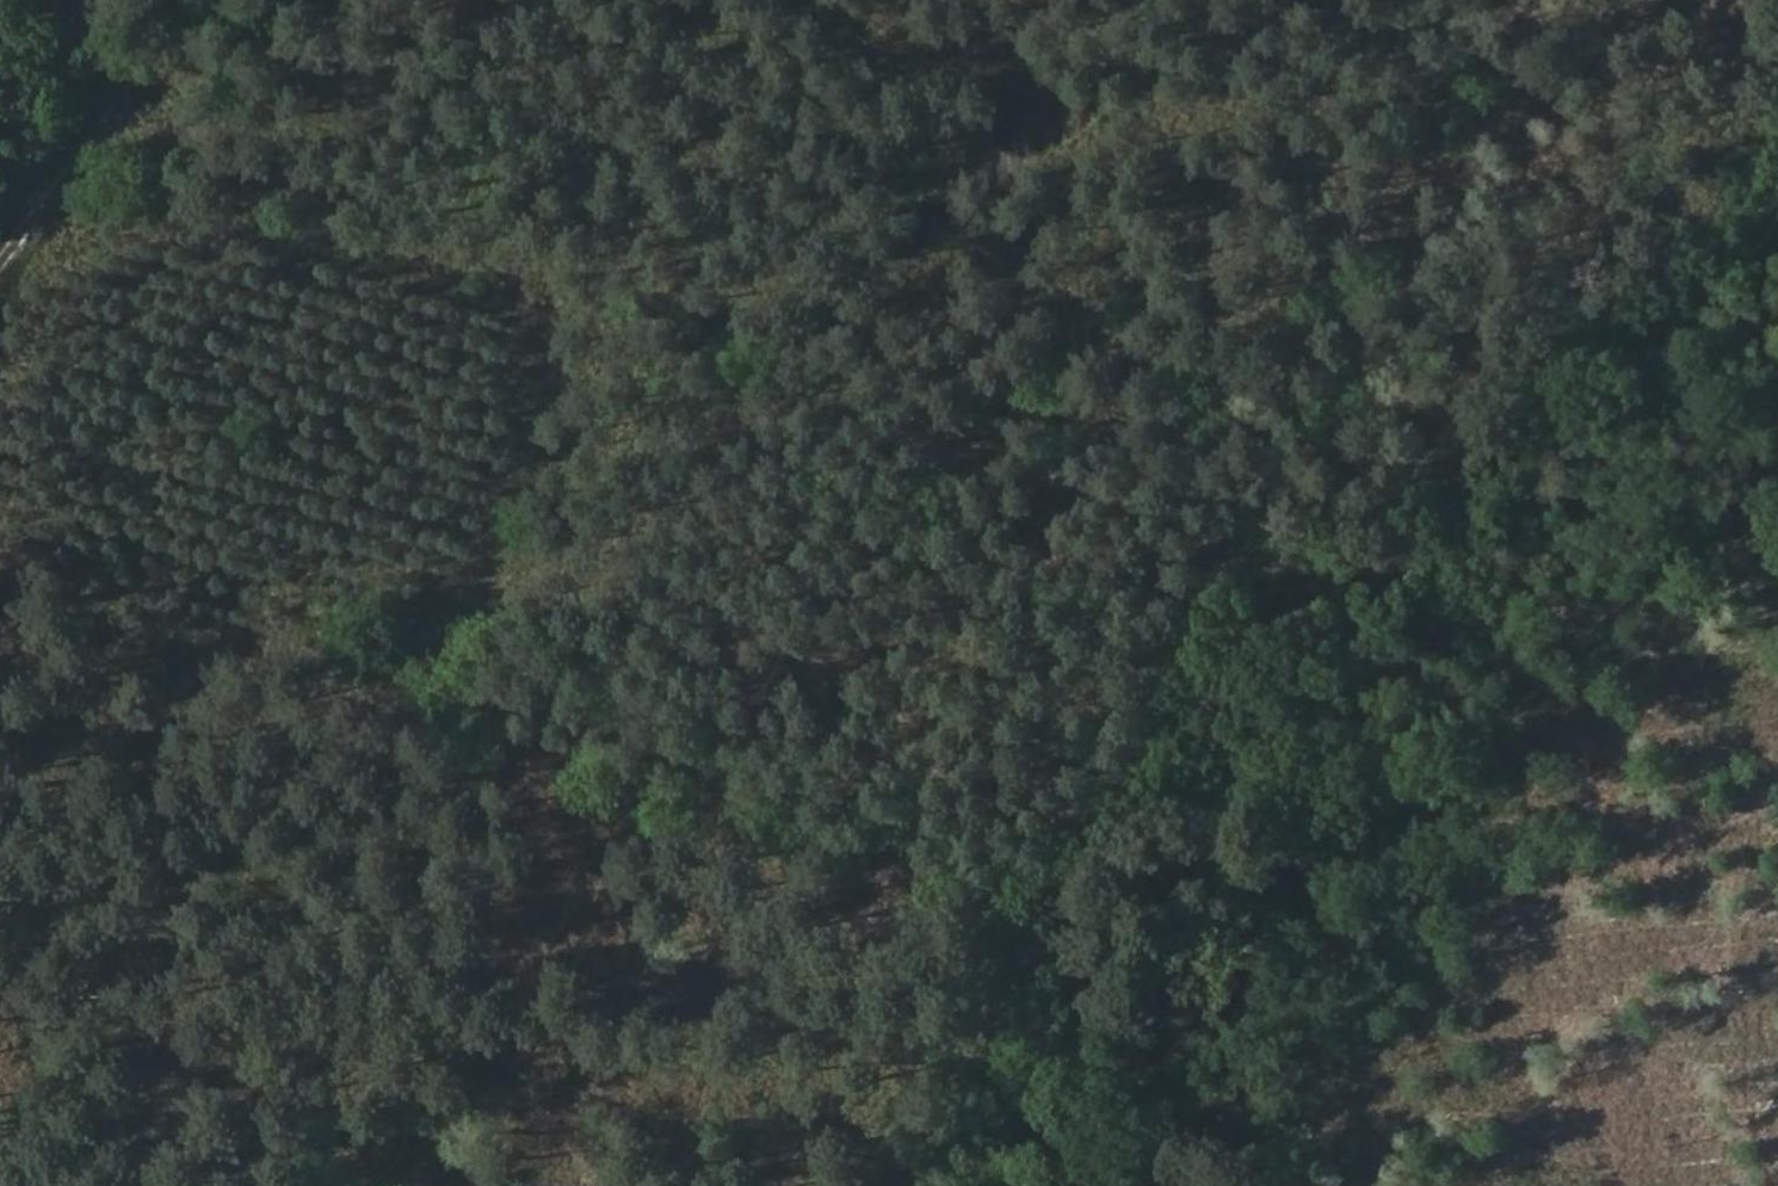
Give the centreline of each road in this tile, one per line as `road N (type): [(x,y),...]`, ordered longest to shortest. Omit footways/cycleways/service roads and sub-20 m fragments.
road 1 (track): [(0,272),(136,101),(165,0)]

